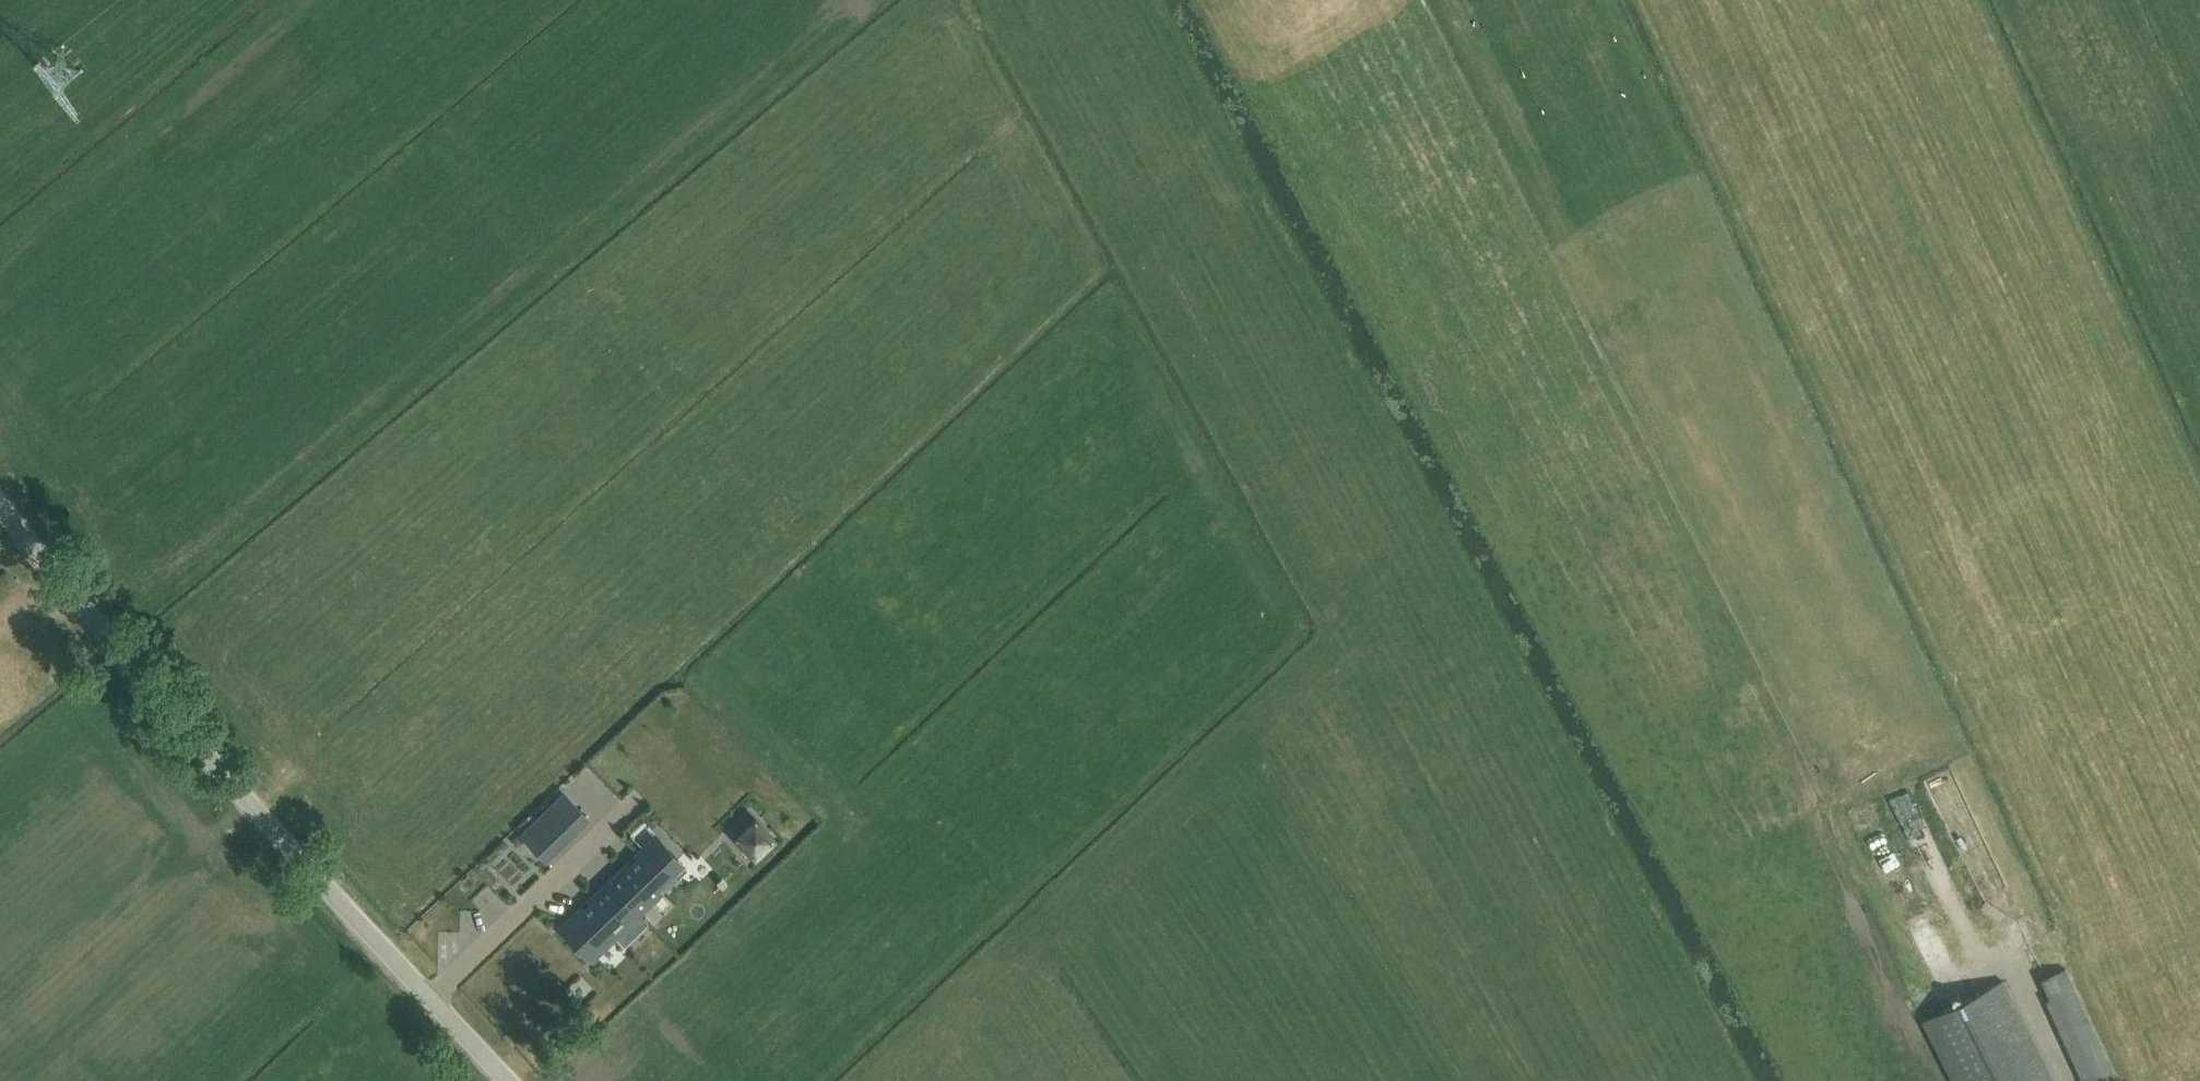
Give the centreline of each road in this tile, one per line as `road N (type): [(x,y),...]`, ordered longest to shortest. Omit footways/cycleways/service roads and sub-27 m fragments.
road 1 (unclassified): [(509,1080),(221,770),(0,508)]

